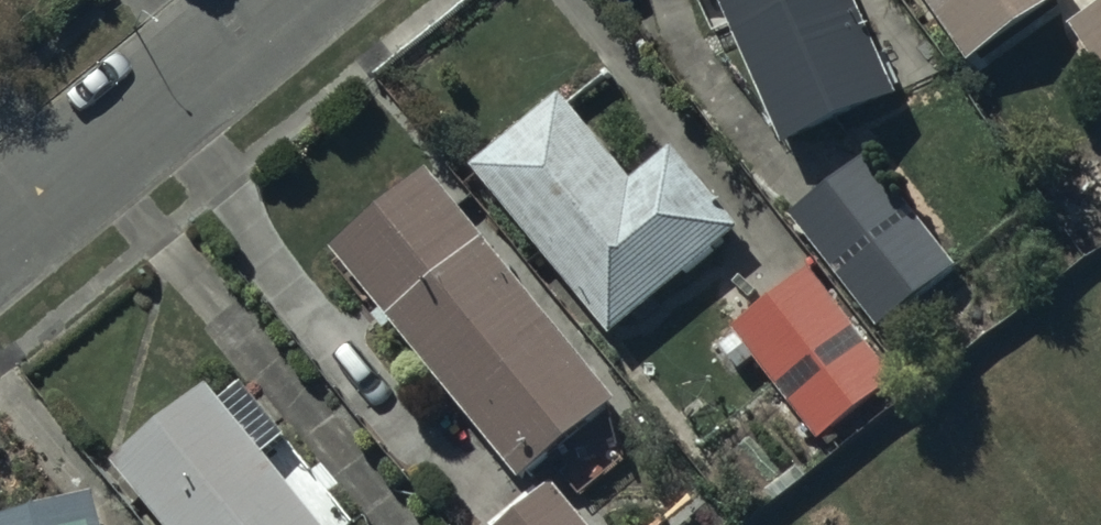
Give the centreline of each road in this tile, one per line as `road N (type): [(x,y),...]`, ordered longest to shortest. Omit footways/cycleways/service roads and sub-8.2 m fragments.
road 1 (residential): [(0,255),(308,0)]

